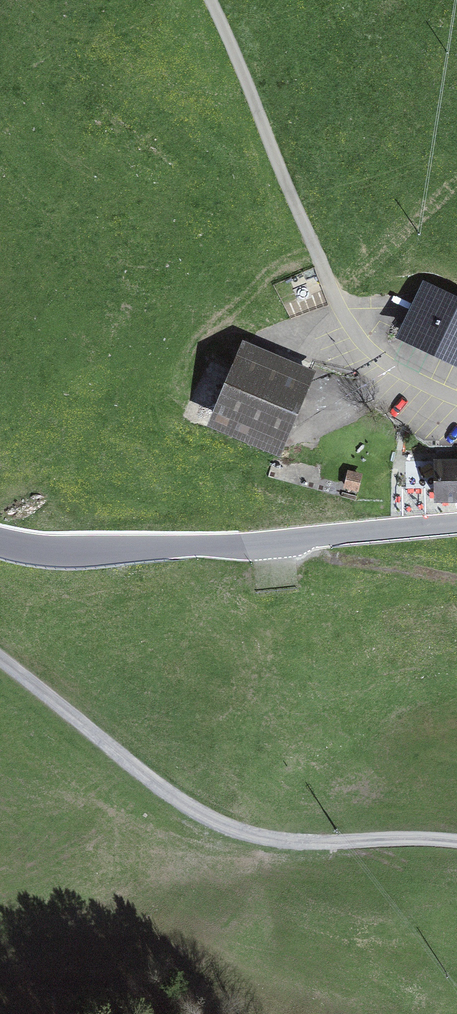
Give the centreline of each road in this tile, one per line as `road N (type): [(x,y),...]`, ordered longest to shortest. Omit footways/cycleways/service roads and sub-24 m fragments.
road 1 (track): [(0,659),(148,776),(230,826),(285,840),(456,839)]
road 2 (secondary): [(0,542),(55,552),(456,524)]
road 3 (track): [(456,578),(307,555),(284,539)]

